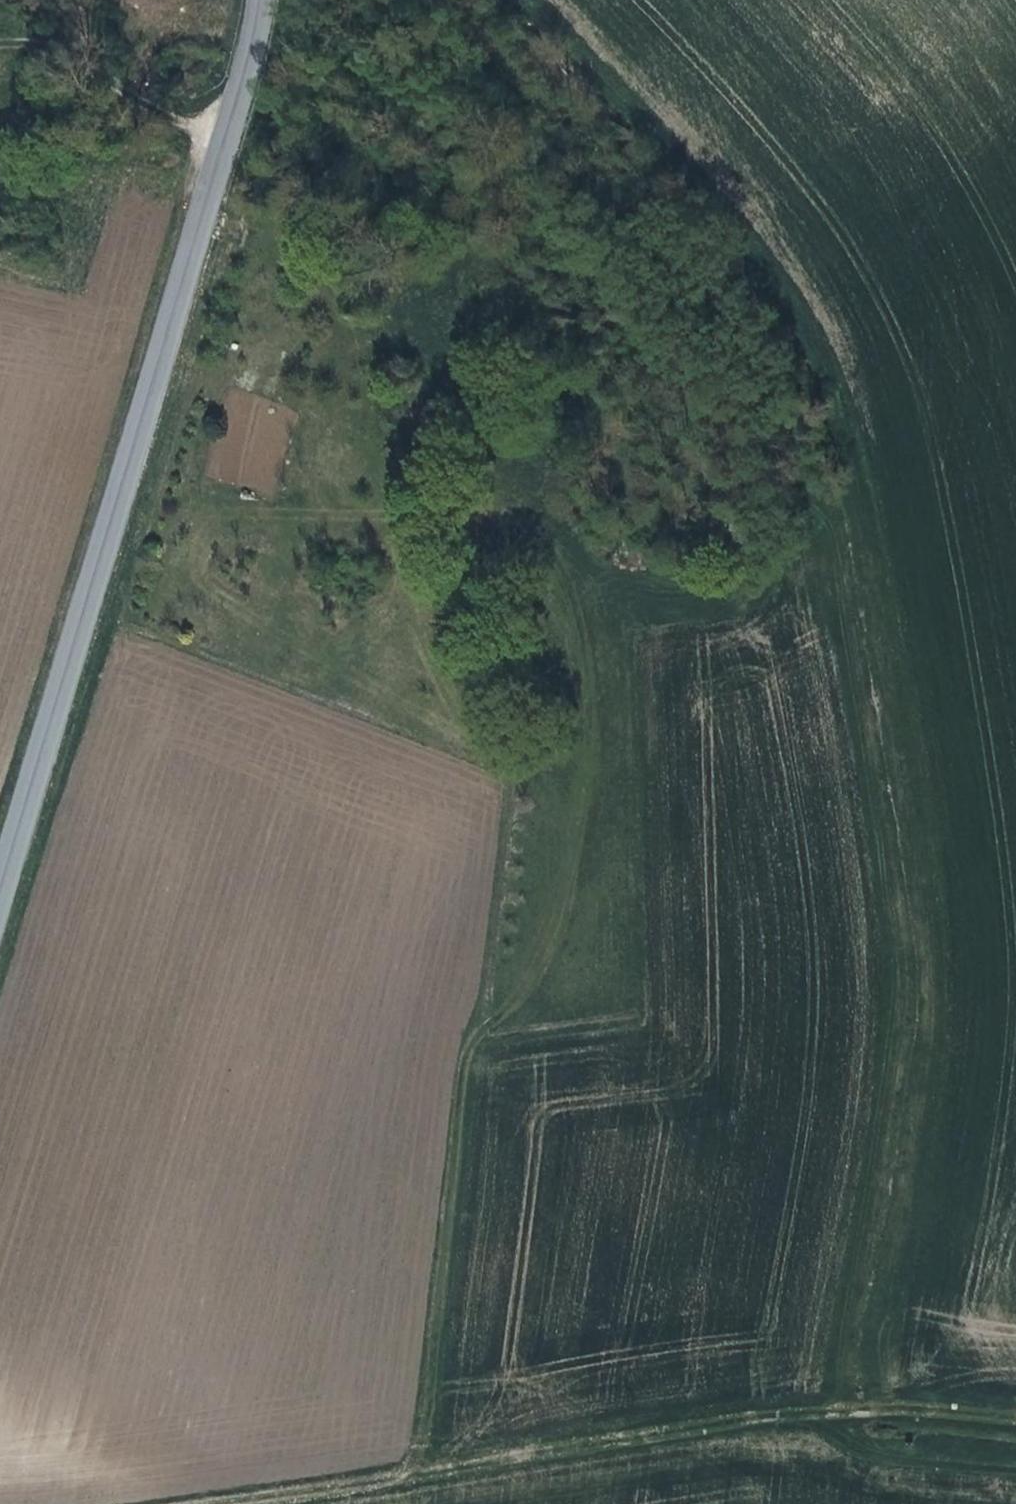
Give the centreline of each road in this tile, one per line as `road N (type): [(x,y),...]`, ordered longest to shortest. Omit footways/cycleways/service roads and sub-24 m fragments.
road 1 (tertiary): [(0,914),(178,330),(261,0)]
road 2 (track): [(191,1503),(355,1480),(675,1416),(1015,1414)]

